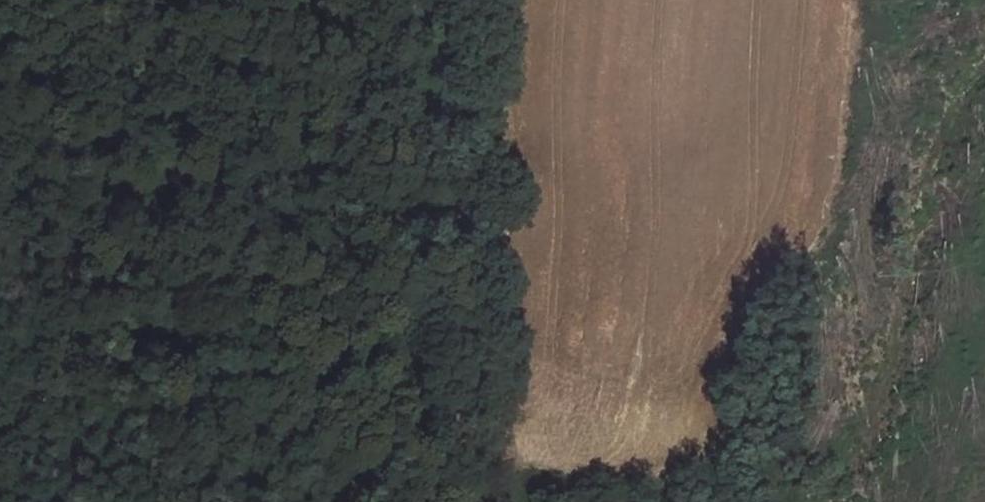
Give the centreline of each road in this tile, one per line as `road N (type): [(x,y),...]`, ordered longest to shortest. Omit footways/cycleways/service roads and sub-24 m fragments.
road 1 (track): [(463,501),(461,396),(508,0)]

